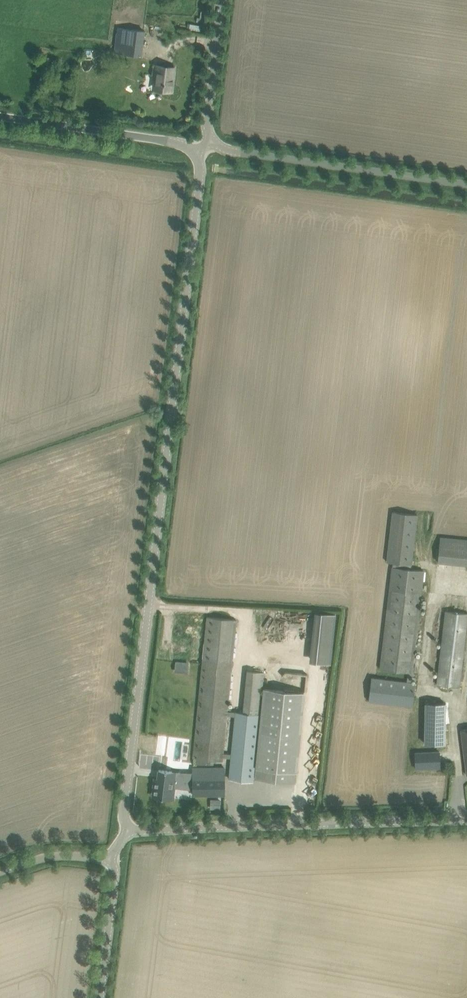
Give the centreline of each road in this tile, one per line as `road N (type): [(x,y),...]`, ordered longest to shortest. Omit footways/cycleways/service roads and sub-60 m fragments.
road 1 (unclassified): [(129,830),(124,810),(204,152)]
road 2 (unclassified): [(466,823),(129,830)]
road 3 (unclassified): [(204,152),(466,190)]
road 4 (unclassified): [(0,121),(204,152)]
road 5 (unclassified): [(204,152),(223,0)]
road 6 (unclassified): [(101,997),(114,884),(109,859)]

